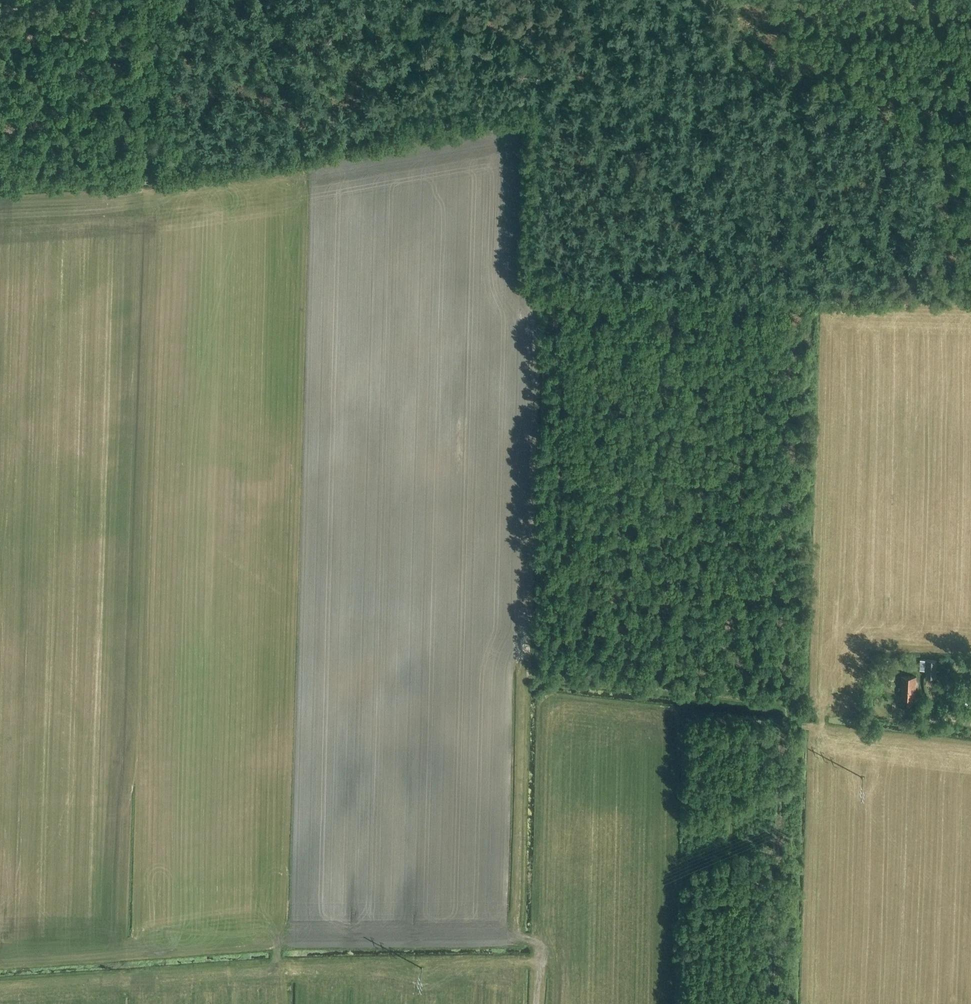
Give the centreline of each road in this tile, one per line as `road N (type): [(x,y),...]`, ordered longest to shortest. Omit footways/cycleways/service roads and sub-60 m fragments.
road 1 (track): [(515,936),(290,937),(0,957)]
road 2 (track): [(537,1003),(539,952),(515,936),(524,630)]

